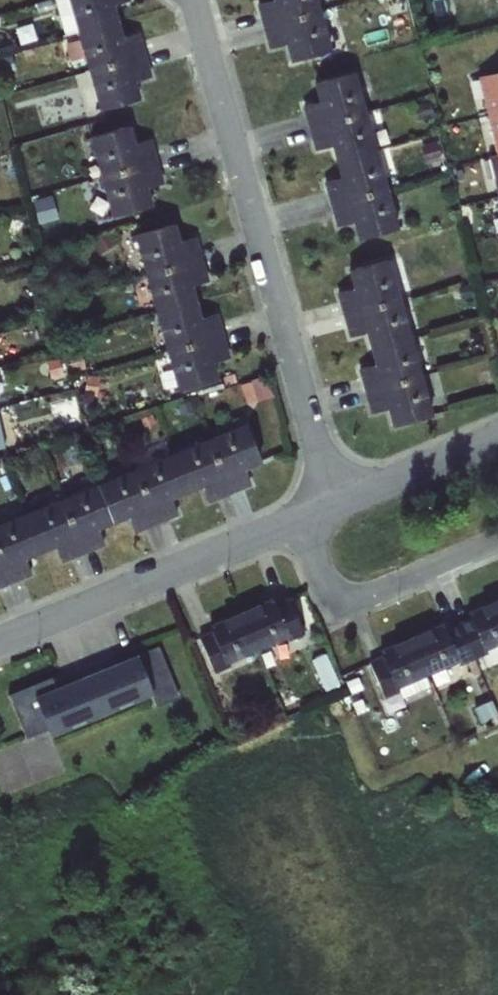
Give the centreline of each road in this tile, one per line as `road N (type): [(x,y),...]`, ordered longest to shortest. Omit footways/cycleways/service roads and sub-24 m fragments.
road 1 (residential): [(194,0),(336,508)]
road 2 (residential): [(0,638),(304,522)]
road 3 (residential): [(304,522),(328,589),(355,598),(497,545)]
road 4 (residential): [(336,508),(497,440)]

